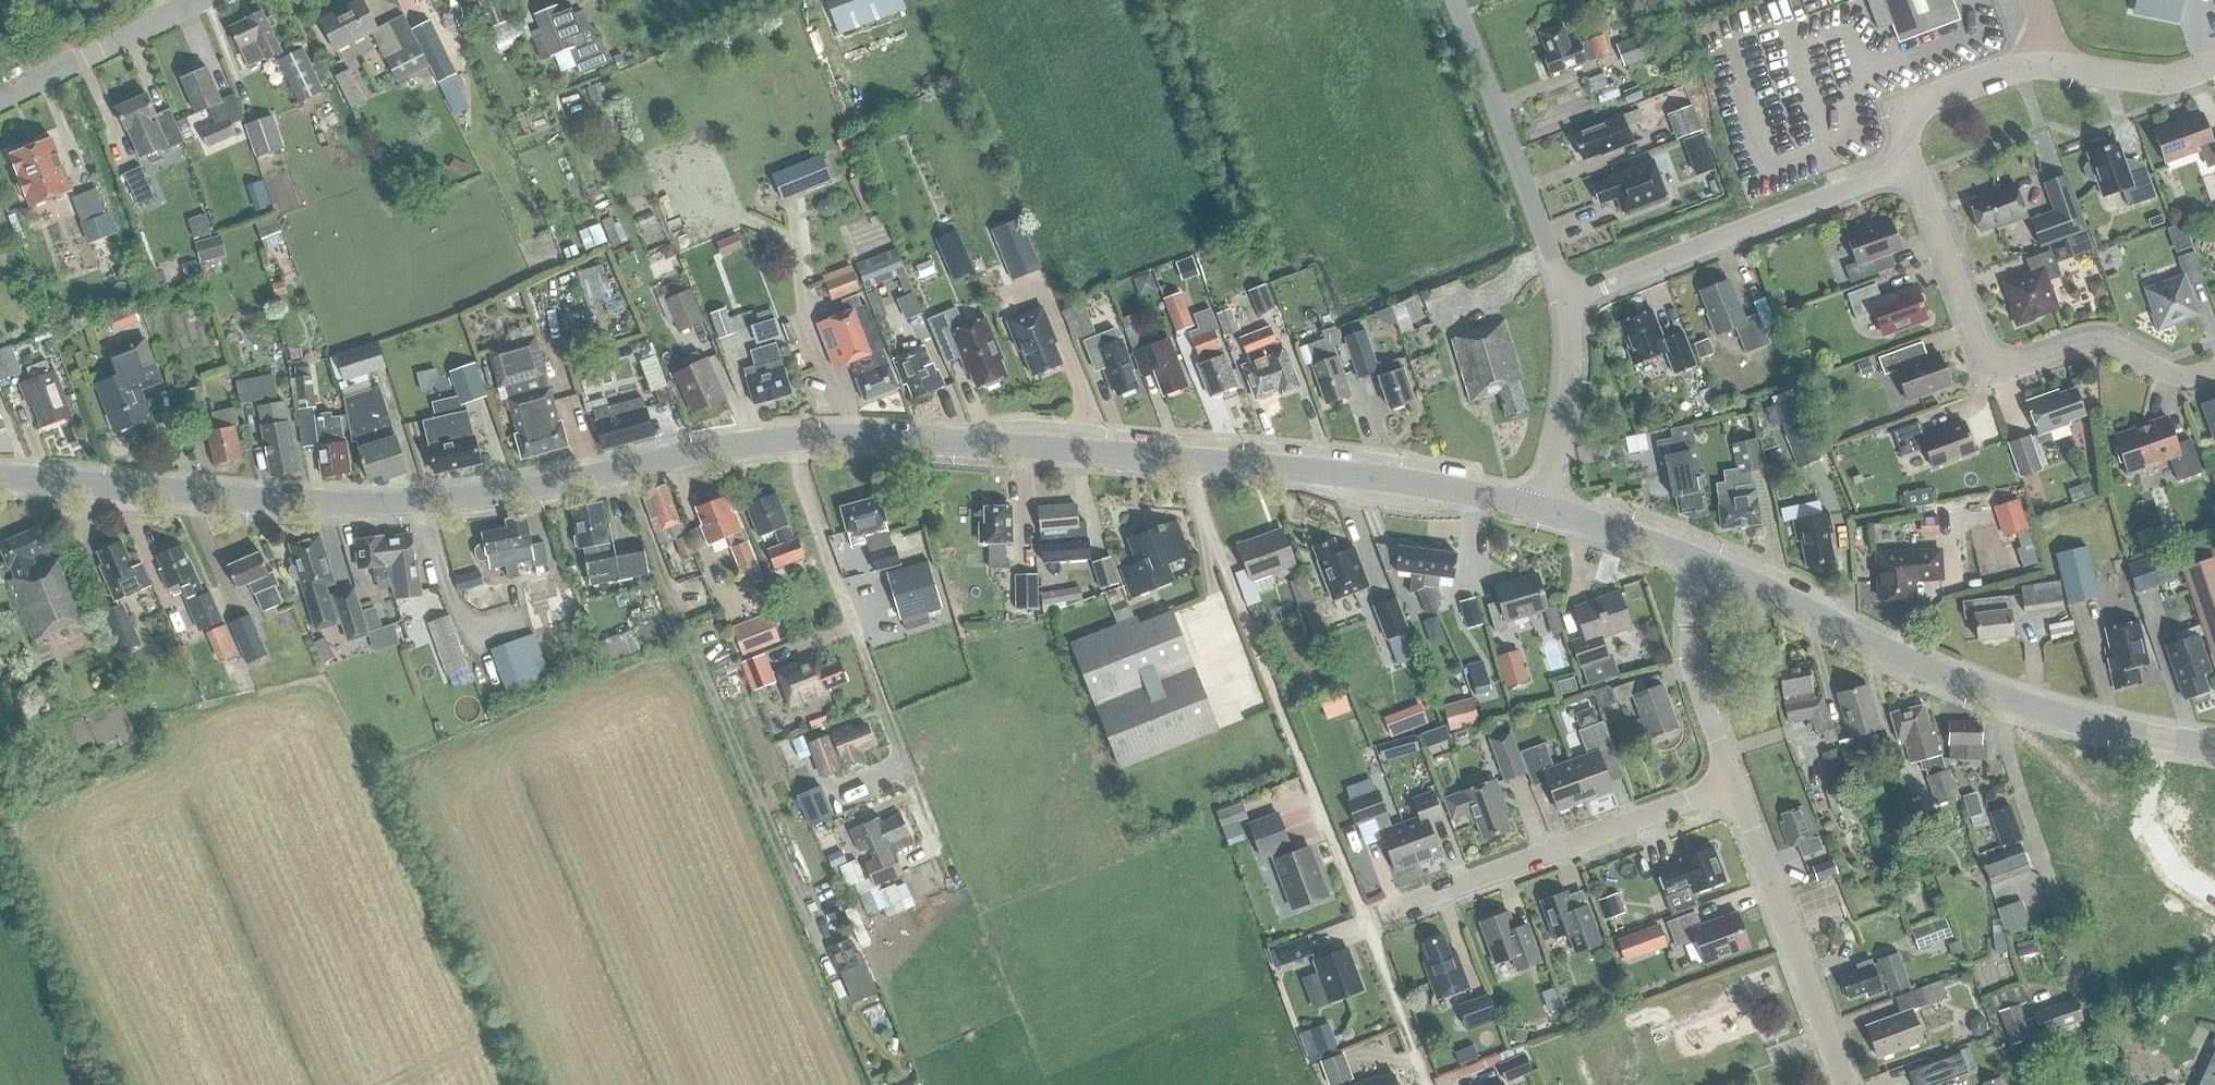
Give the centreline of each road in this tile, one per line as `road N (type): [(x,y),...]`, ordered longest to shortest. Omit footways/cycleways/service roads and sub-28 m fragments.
road 1 (tertiary): [(0,480),(166,497),(484,501),(754,443),(938,441),(1327,473),(1537,510)]
road 2 (tertiary): [(1705,561),(2012,703),(2214,747)]
road 3 (residential): [(2214,365),(2171,372),(2088,343),(2017,367),(1996,364),(1981,349),(1918,174),(1903,167)]
road 4 (residential): [(1379,916),(1733,785)]
road 5 (unclassified): [(1903,167),(1913,110),(1980,81),(2045,67),(2153,77),(2214,66)]
road 6 (unclassified): [(1567,295),(1903,167)]
road 7 (unclassified): [(1847,1084),(1733,785)]
road 8 (residential): [(1567,295),(1453,0)]
road 9 (unclassified): [(1733,785),(1695,670),(1690,627),(1705,561)]
road 10 (unclassified): [(0,100),(207,0)]
road 11 (unclassified): [(1537,510),(1574,349),(1567,295)]
road 12 (tertiary): [(1537,510),(1705,561)]

